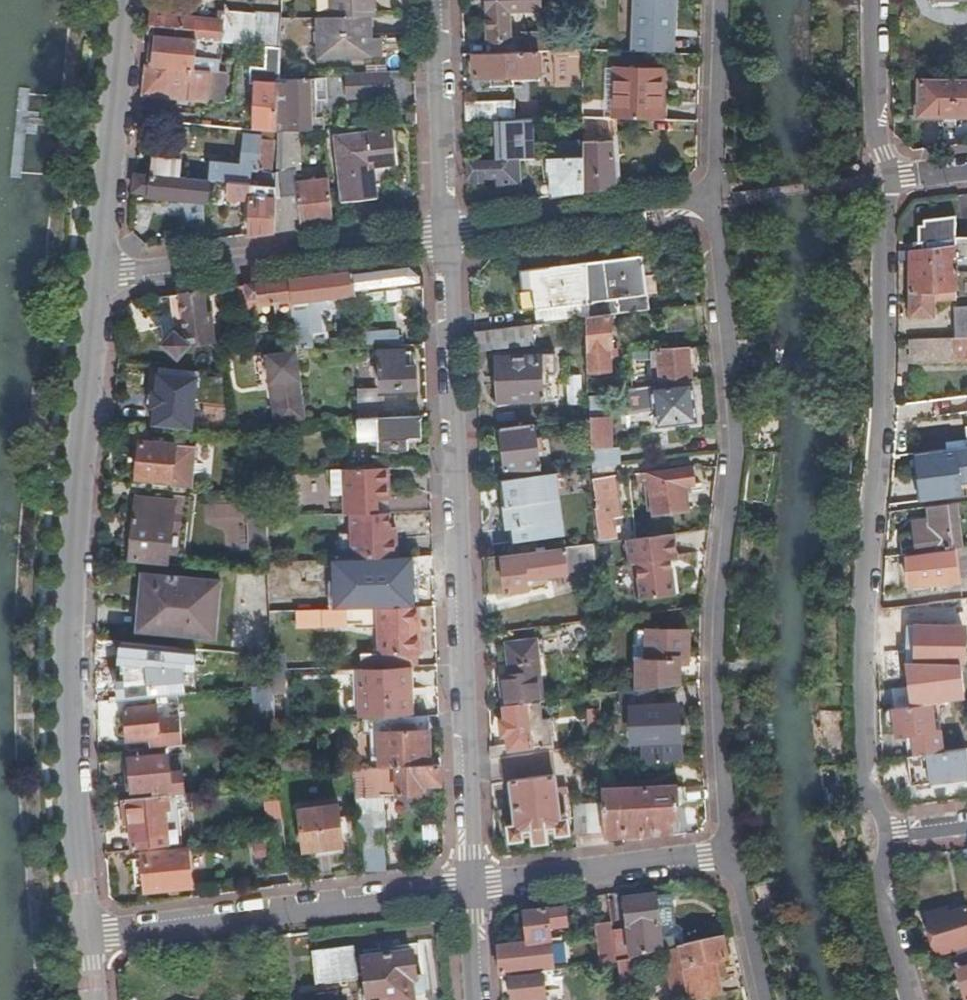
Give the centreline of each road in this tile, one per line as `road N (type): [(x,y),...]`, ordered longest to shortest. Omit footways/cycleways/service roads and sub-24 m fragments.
road 1 (residential): [(97,276),(69,569),(72,763),(87,939)]
road 2 (residential): [(887,832),(862,768),(863,599),(882,400),(888,176)]
road 3 (residential): [(733,854),(718,601),(737,451),(710,198)]
road 4 (residential): [(449,232),(472,887)]
road 5 (residential): [(87,939),(472,887)]
road 6 (residential): [(449,232),(97,276)]
road 7 (unclassified): [(127,0),(97,276)]
road 8 (residential): [(710,198),(449,232)]
road 9 (residential): [(472,887),(733,854)]
road 10 (residential): [(439,0),(449,232)]
road 11 (residential): [(710,198),(722,0)]
road 12 (residential): [(888,176),(880,149),(874,0)]
road 13 (residential): [(887,832),(882,894),(913,999)]
road 14 (residential): [(733,854),(763,999)]

